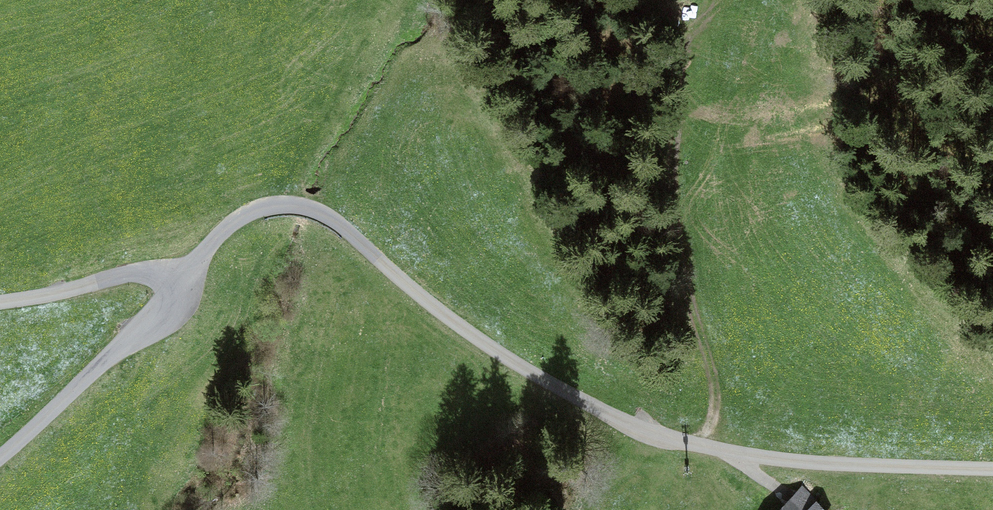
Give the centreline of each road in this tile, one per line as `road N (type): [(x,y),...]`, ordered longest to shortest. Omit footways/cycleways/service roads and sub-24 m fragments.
road 1 (track): [(0,453),(110,358),(217,236),(256,210),(294,206),(328,217),(507,358),(651,433),(781,460),(992,469)]
road 2 (track): [(700,445),(717,392),(673,217),(677,70)]
road 3 (track): [(0,302),(133,276),(182,276)]

